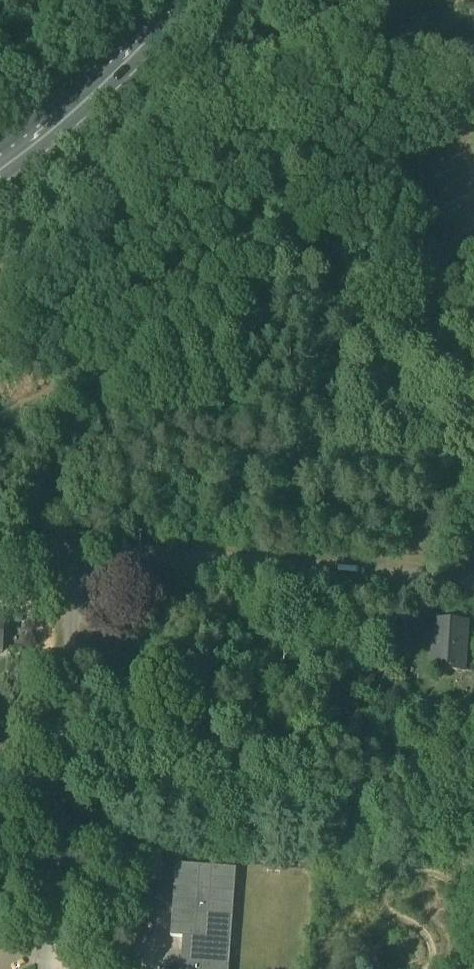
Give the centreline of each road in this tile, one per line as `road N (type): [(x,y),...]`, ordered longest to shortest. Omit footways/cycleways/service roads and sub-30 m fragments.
road 1 (unclassified): [(393,0),(192,114),(108,176),(36,263),(0,291)]
road 2 (residential): [(48,968),(76,551)]
road 3 (residential): [(473,579),(76,551)]
road 4 (track): [(274,259),(415,0)]
road 5 (primary): [(176,0),(104,79),(0,160)]

